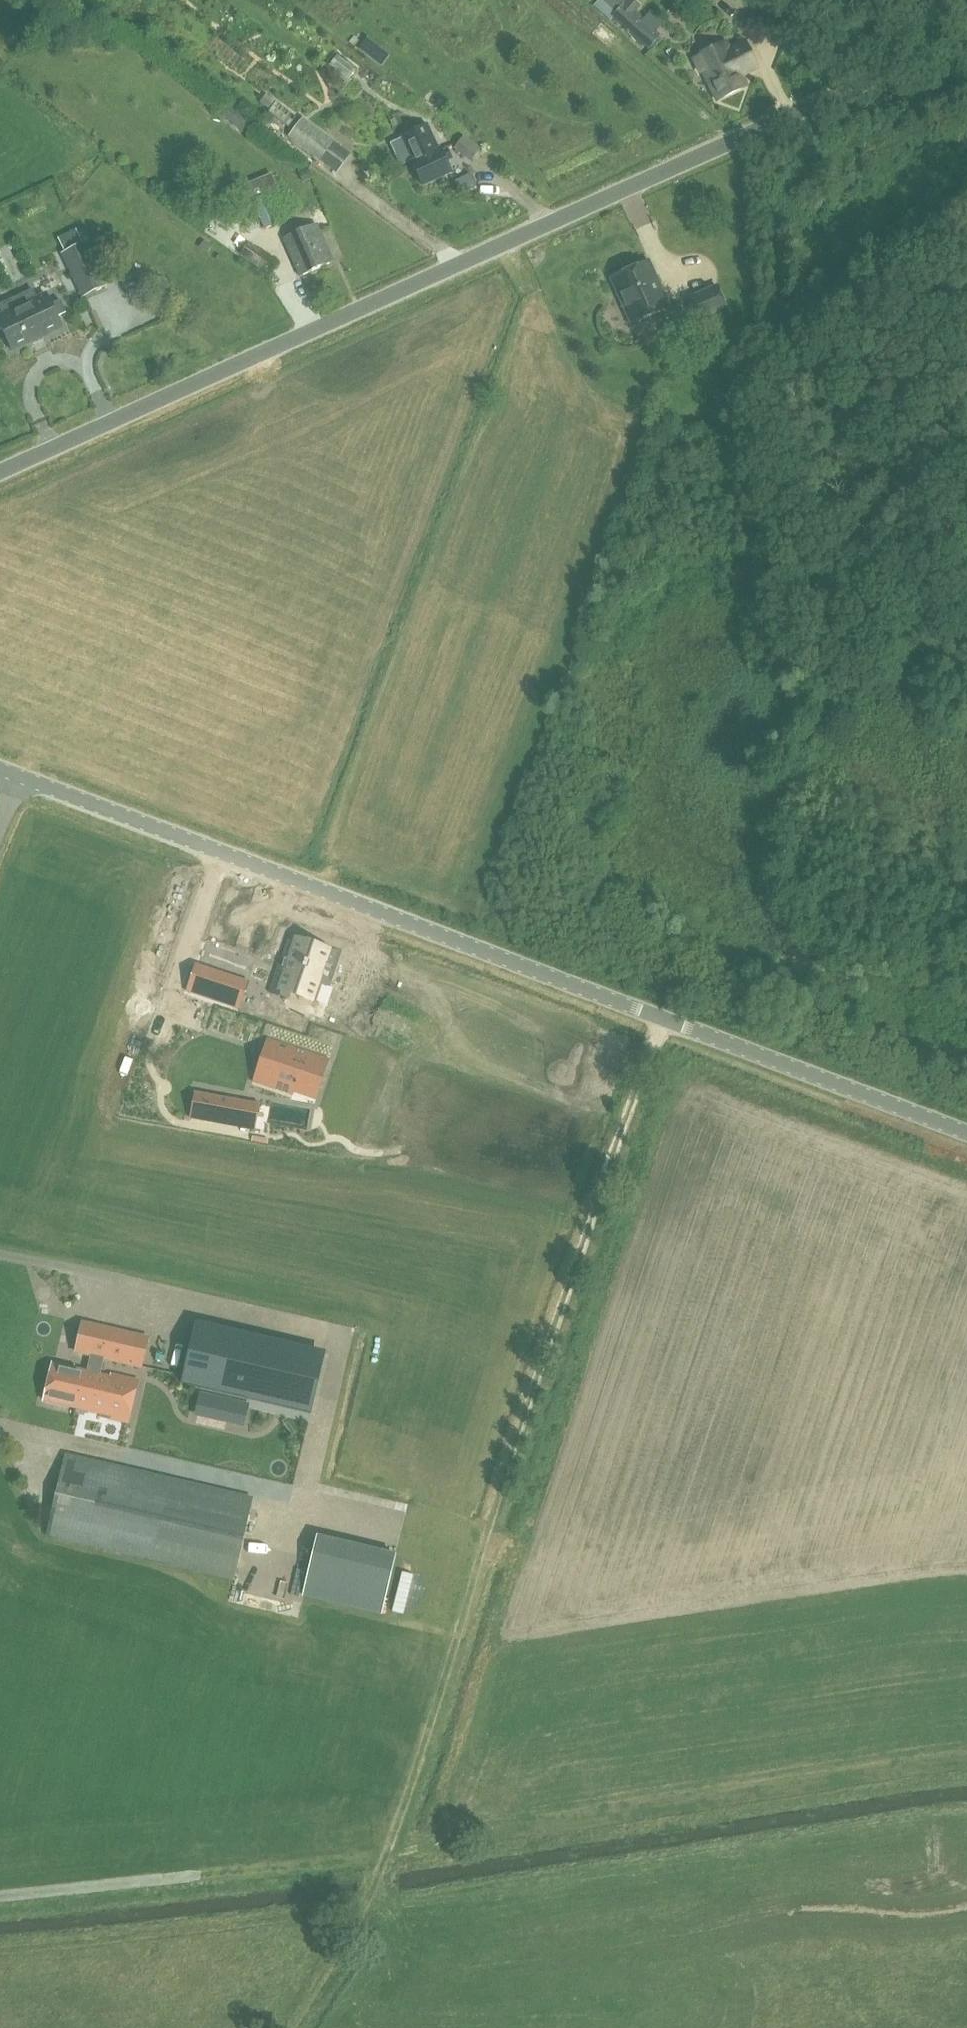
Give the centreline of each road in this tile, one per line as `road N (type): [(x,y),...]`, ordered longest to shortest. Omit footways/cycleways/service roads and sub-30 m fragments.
road 1 (unclassified): [(0,473),(966,37)]
road 2 (tertiary): [(966,1132),(0,769)]
road 3 (track): [(380,1874),(661,1018)]
road 4 (track): [(0,1896),(188,1876)]

